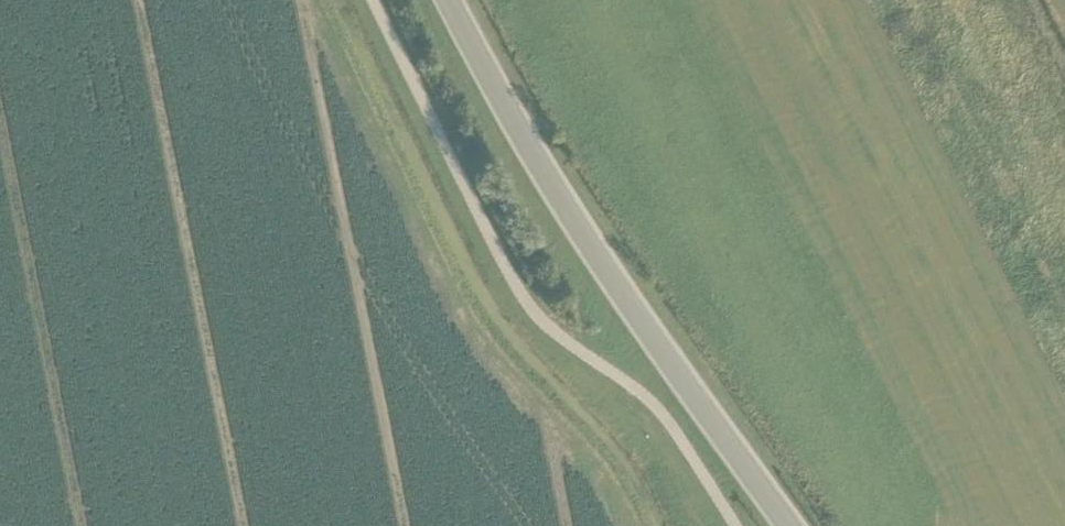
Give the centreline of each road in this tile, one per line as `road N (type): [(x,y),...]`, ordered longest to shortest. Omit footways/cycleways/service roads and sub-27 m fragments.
road 1 (primary): [(794,525),(501,90),(456,0)]

